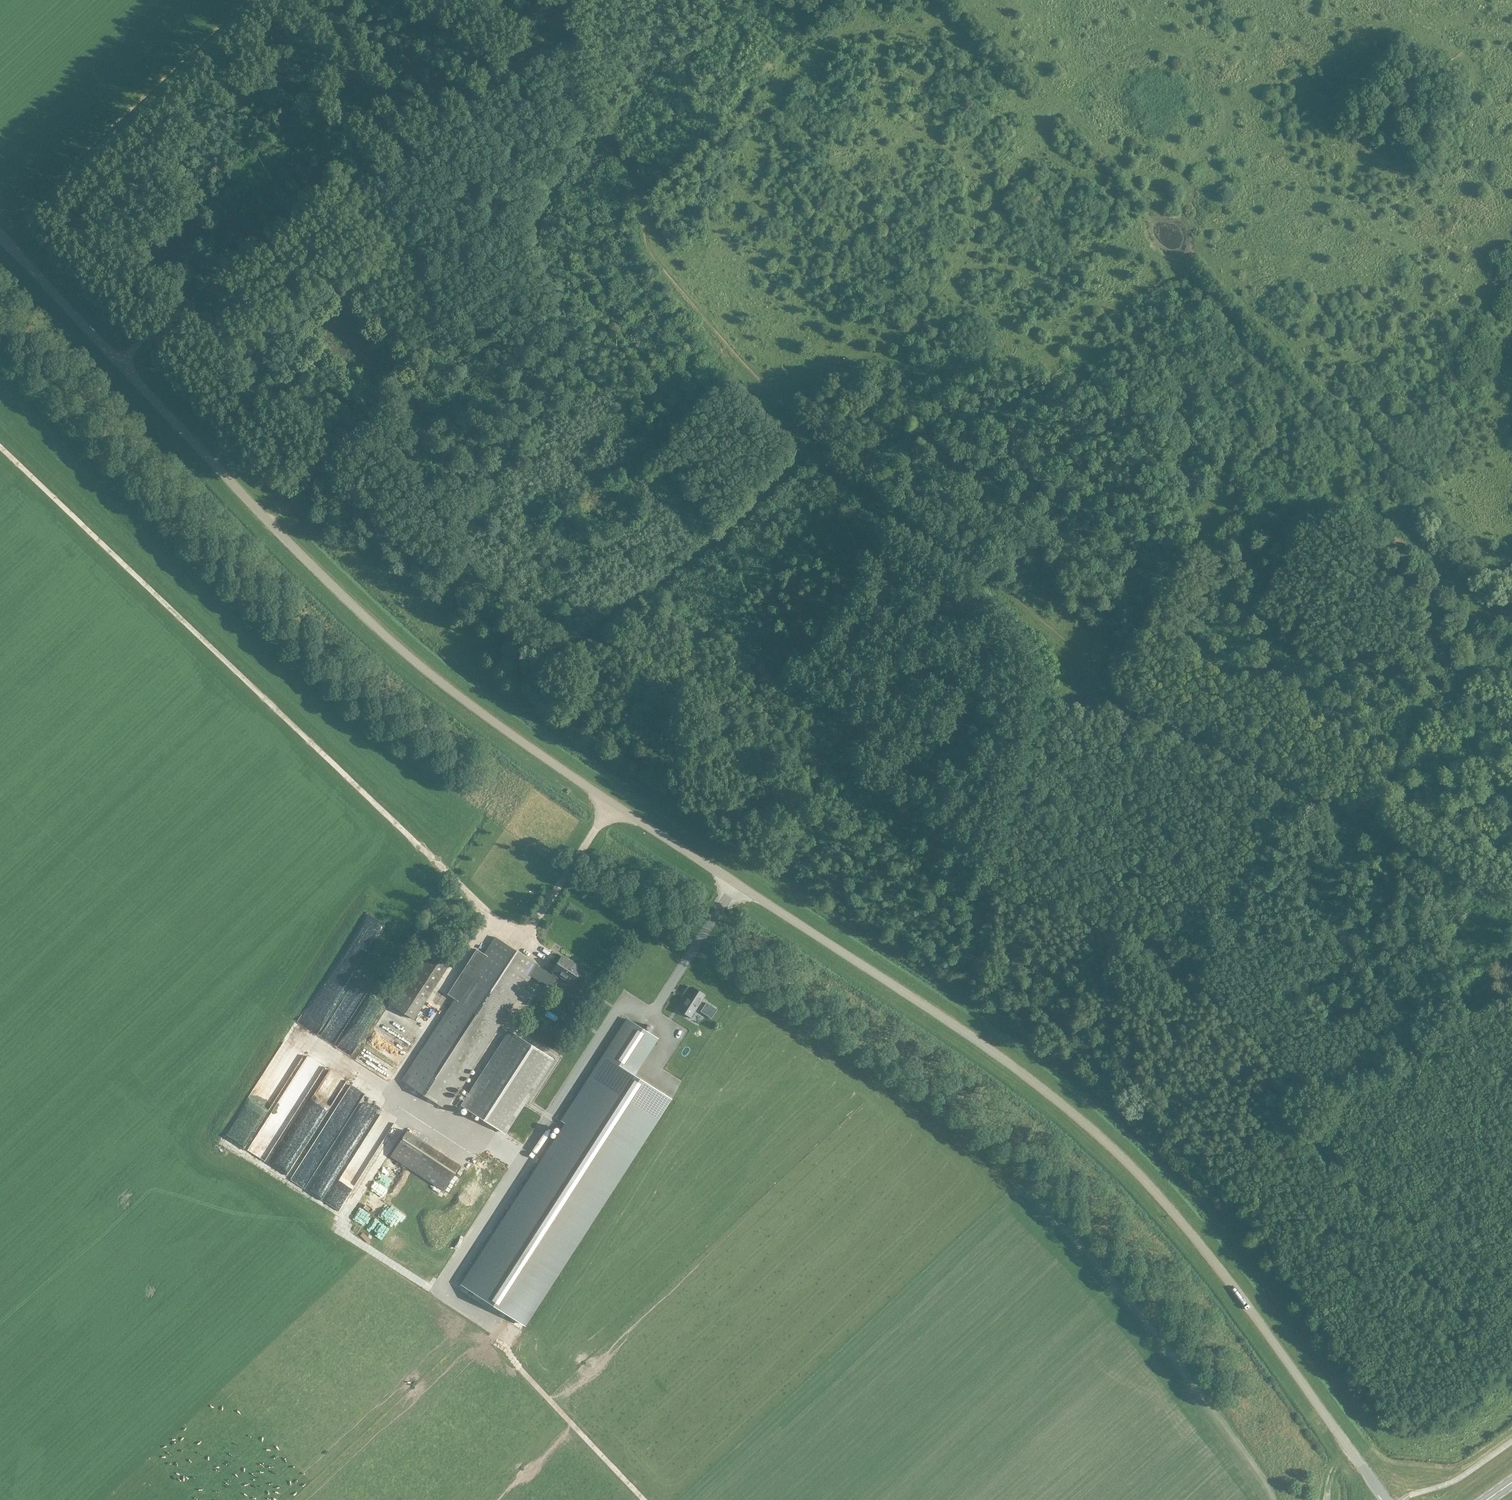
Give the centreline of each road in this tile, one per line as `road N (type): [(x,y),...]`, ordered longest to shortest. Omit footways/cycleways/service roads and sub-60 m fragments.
road 1 (tertiary): [(1386,1499),(1213,1263),(1119,1156),(958,1028),(612,803),(399,647),(275,529),(0,233)]
road 2 (track): [(0,446),(450,873)]
road 3 (track): [(120,360),(357,175),(539,50),(557,0)]

